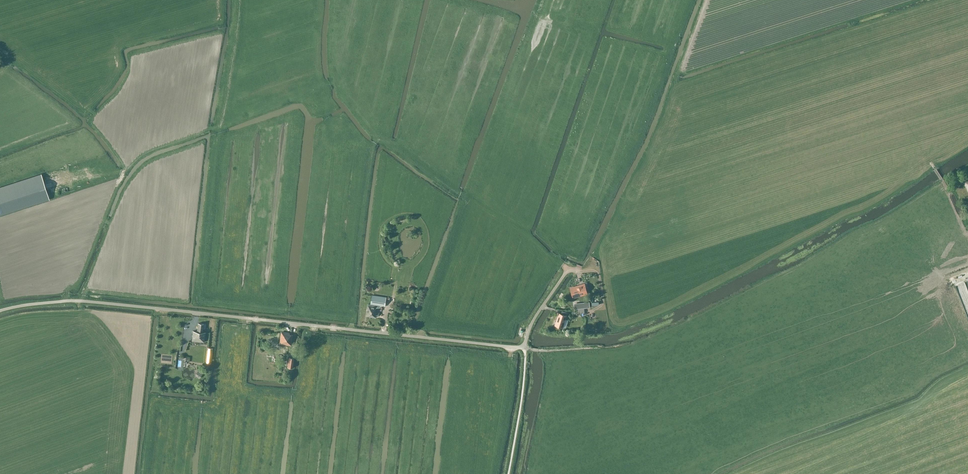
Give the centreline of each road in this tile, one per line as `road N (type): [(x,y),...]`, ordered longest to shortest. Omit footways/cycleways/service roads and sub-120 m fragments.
road 1 (unclassified): [(0,311),(88,301),(525,348)]
road 2 (track): [(931,162),(926,153),(652,301),(613,306),(608,282)]

